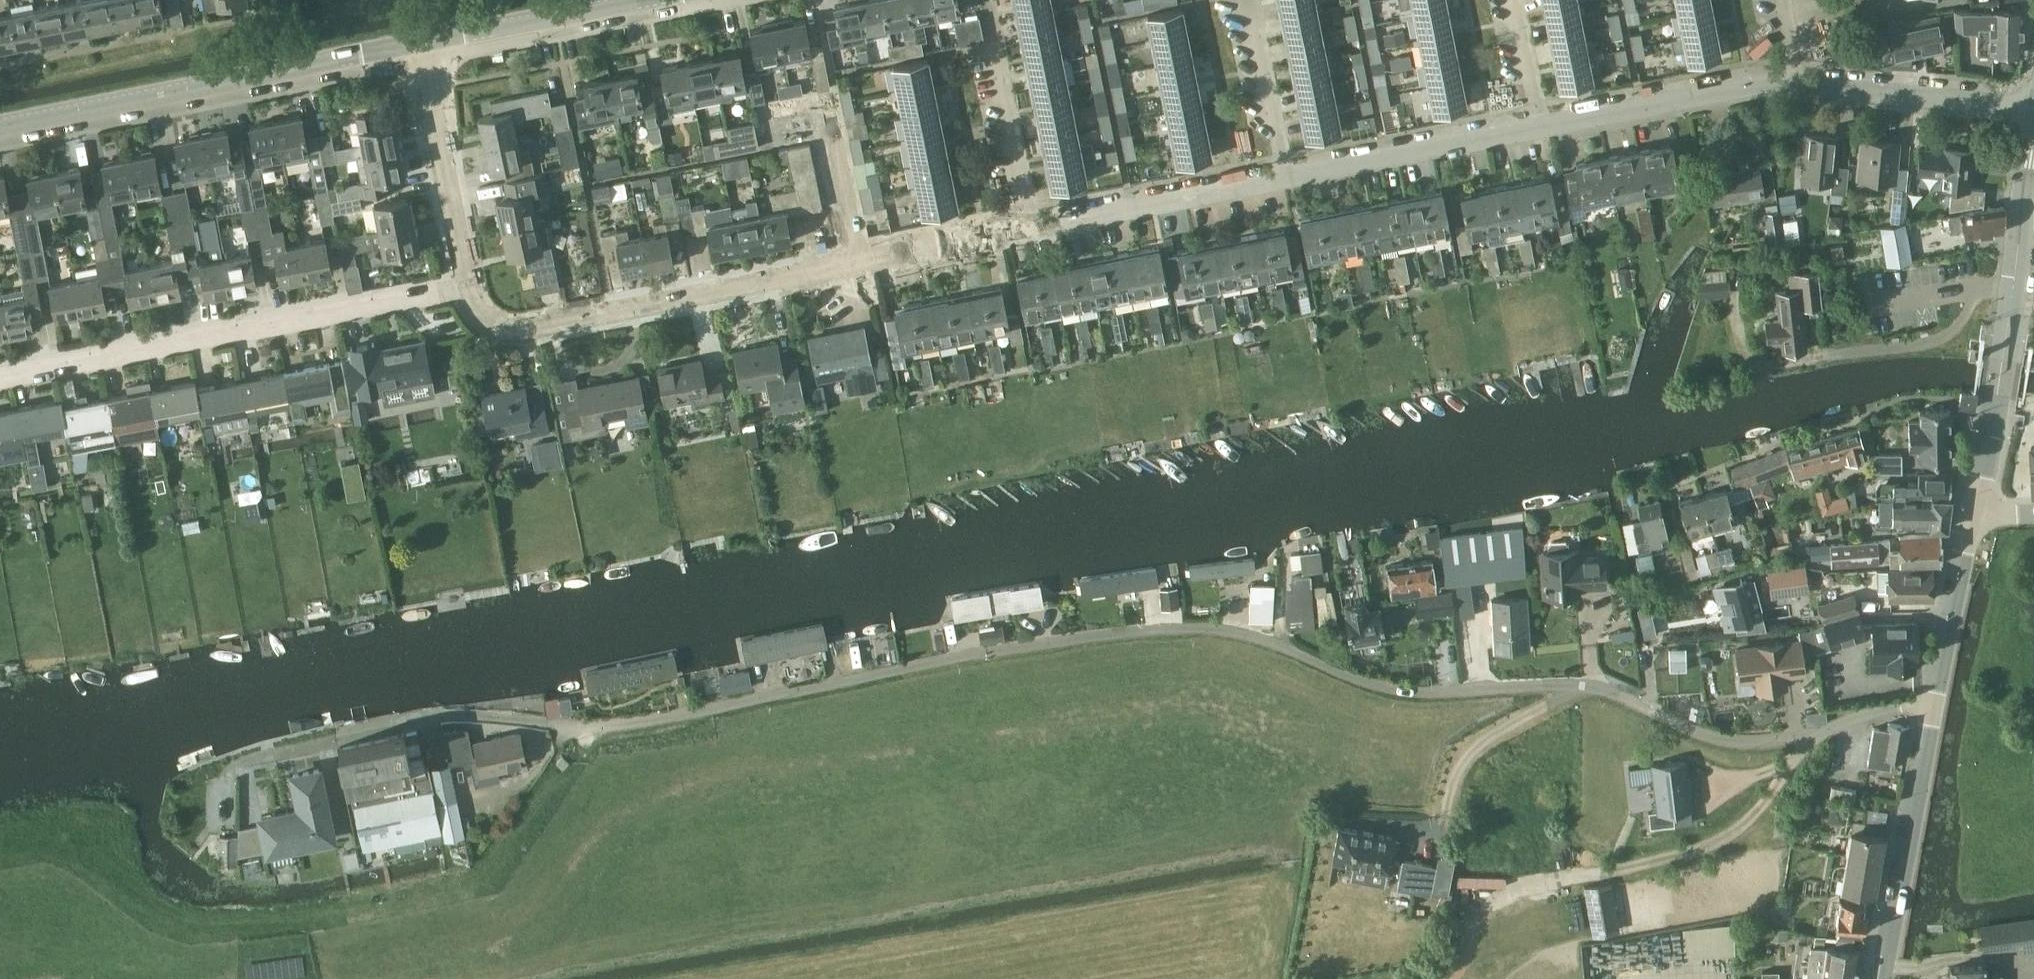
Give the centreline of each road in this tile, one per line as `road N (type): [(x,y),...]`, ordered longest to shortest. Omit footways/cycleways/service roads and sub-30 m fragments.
road 1 (residential): [(548,721),(616,720),(1121,633),(1224,631),(1368,685),(1588,686),(1715,740),(1780,742),(1933,695)]
road 2 (residential): [(0,375),(469,287)]
road 3 (tertiary): [(0,133),(422,49)]
road 4 (unclassified): [(858,263),(524,331),(485,320),(469,287)]
road 5 (track): [(1501,890),(1702,854),(1774,797),(1824,732)]
road 6 (tertiary): [(1973,509),(2003,360),(2021,202)]
road 7 (tertiary): [(1933,695),(1882,978)]
road 8 (unclassified): [(1288,178),(1033,229)]
road 9 (unclassified): [(1795,85),(1749,85),(1540,127)]
road 10 (unclassified): [(1540,127),(1288,178)]
road 11 (tertiary): [(422,49),(663,0)]
road 12 (unclassified): [(469,287),(422,49)]
road 13 (unclassified): [(2033,108),(1795,85)]
road 14 (residential): [(1033,229),(987,0)]
road 15 (residential): [(858,263),(829,121),(761,134)]
road 16 (tertiary): [(1933,695),(1973,509)]
road 17 (residential): [(1288,178),(1252,0)]
road 18 (unclassified): [(1033,229),(858,263)]
road 19 (residential): [(1540,127),(1515,0)]

